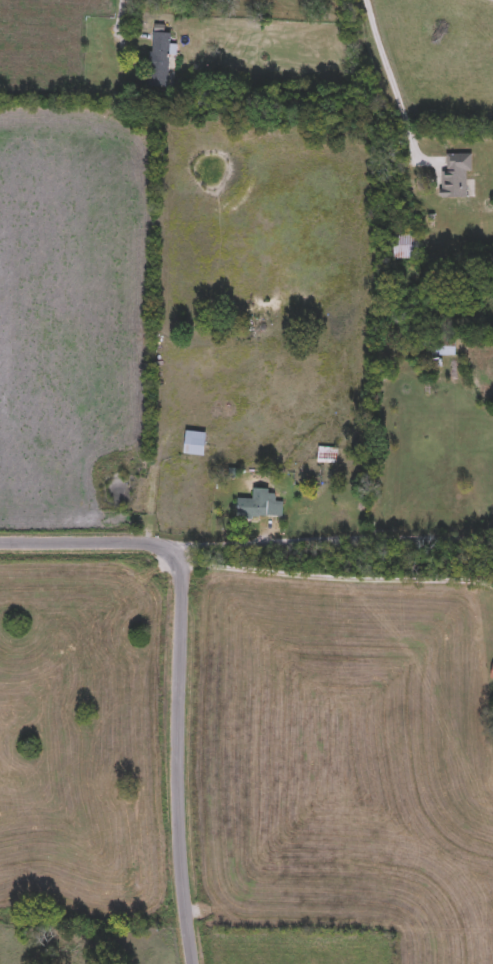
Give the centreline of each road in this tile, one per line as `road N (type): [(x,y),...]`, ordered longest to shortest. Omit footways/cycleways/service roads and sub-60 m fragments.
road 1 (residential): [(0,541),(163,543),(182,552),(178,804),(195,963)]
road 2 (residential): [(175,546),(214,567),(492,589)]
road 3 (residential): [(492,537),(175,546)]
road 4 (residential): [(364,0),(424,157)]

